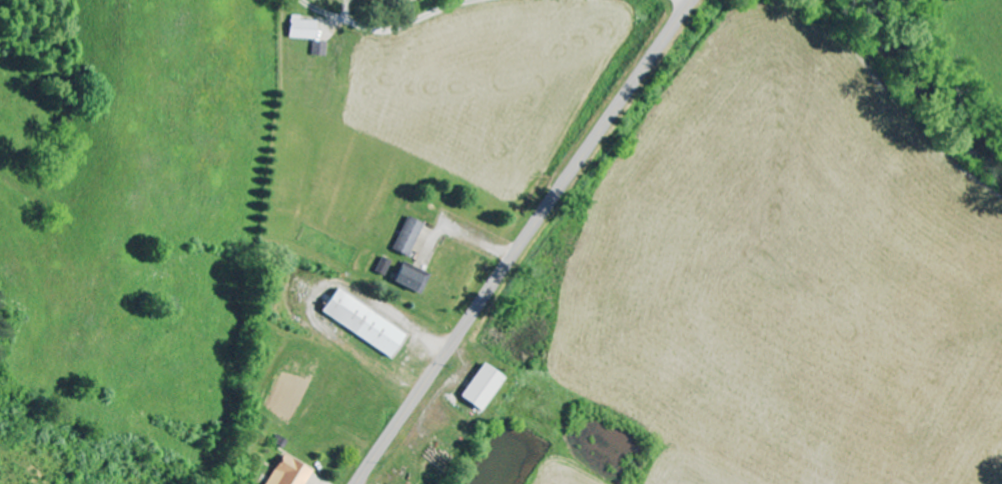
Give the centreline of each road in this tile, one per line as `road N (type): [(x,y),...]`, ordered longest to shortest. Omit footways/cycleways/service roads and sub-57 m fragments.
road 1 (secondary): [(356,483),(689,0)]
road 2 (residential): [(491,0),(374,30),(307,0)]

